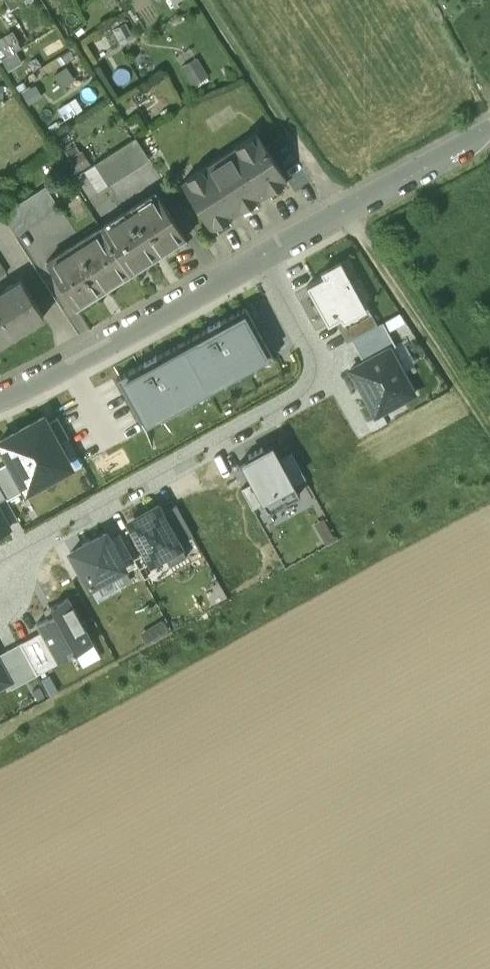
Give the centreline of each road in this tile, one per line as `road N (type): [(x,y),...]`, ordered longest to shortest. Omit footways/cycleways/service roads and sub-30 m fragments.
road 1 (residential): [(322,371),(316,389),(17,554),(0,577)]
road 2 (residential): [(260,260),(0,403)]
road 3 (track): [(342,212),(489,437)]
road 4 (residential): [(489,127),(260,260)]
road 5 (residential): [(260,260),(322,371)]

